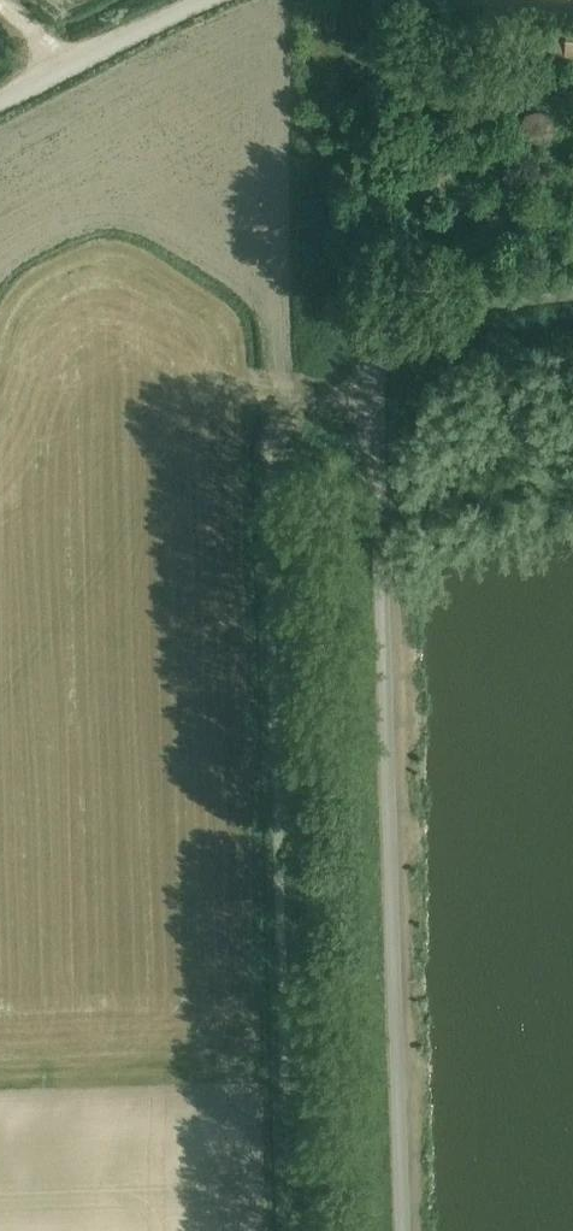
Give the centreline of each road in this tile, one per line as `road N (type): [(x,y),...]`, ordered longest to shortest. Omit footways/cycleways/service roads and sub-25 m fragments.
road 1 (unclassified): [(406,1230),(374,368),(386,338),(413,313),(454,300),(572,289)]
road 2 (track): [(295,1230),(271,393),(372,388)]
road 3 (unclassified): [(0,106),(208,0)]

